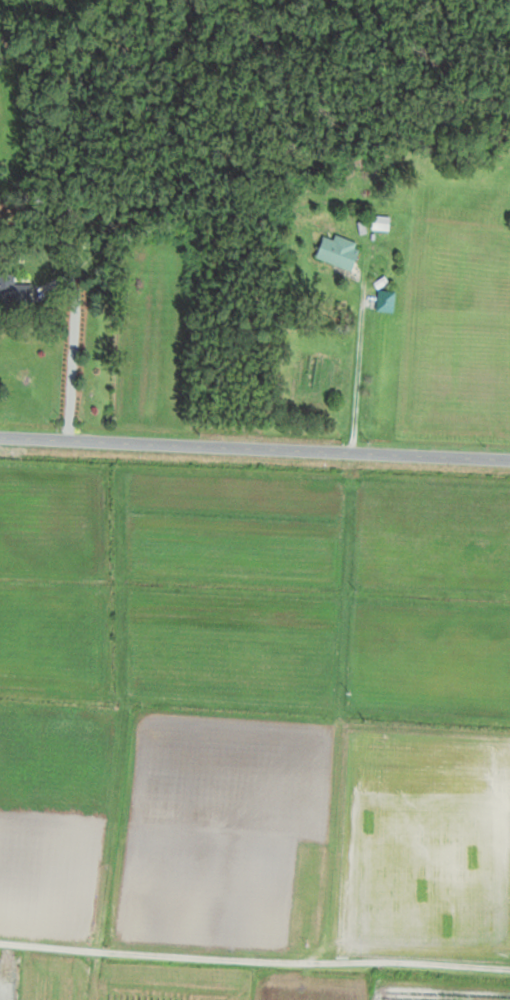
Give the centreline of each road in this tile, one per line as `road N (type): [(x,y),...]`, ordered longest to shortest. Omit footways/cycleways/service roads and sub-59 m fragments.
road 1 (residential): [(509,461),(0,441)]

